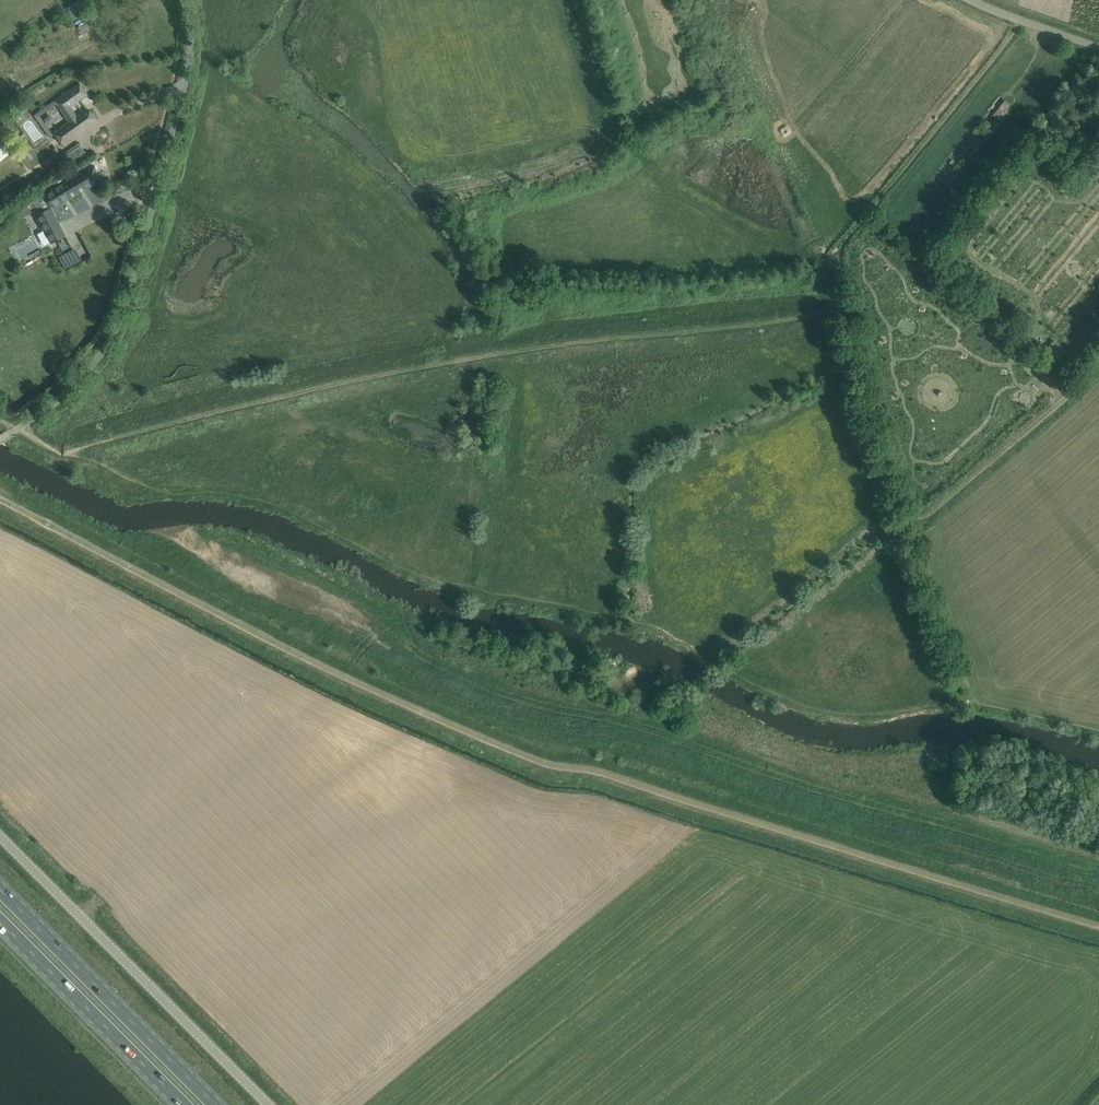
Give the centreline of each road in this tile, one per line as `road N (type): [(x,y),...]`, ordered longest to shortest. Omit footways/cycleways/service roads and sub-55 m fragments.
road 1 (unclassified): [(0,441),(74,385),(123,324),(187,65),(188,0)]
road 2 (unclassified): [(270,1104),(0,834)]
road 3 (trunk): [(216,1104),(0,888)]
road 4 (trunk): [(0,921),(182,1104)]
road 5 (track): [(1098,355),(1052,410),(913,521)]
road 6 (unclassified): [(1098,48),(969,0)]

